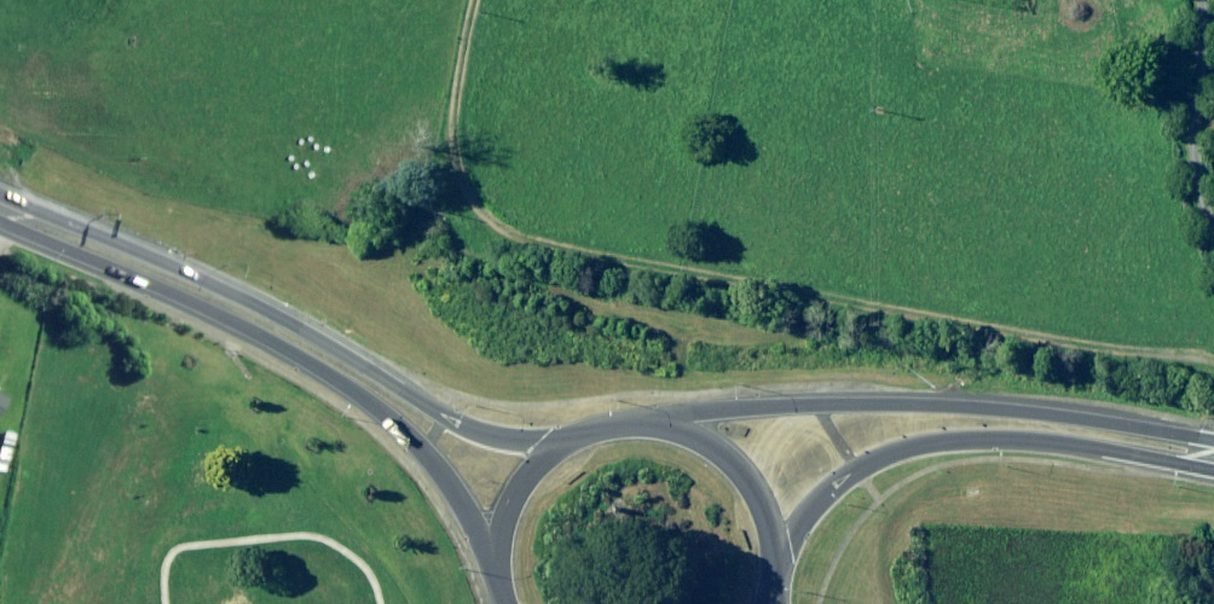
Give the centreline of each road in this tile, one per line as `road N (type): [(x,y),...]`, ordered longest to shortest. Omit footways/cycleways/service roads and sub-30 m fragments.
road 1 (trunk): [(496,568),(426,451),(343,384),(0,216)]
road 2 (trunk): [(0,205),(208,281),(471,430),(559,443)]
road 3 (trunk): [(651,421),(724,409),(936,404),(1213,441)]
road 4 (trunk): [(1213,471),(1037,441),(978,439),(893,451),(821,497),(771,567)]
road 5 (trunk): [(651,421),(696,437),(748,481),(769,535),(771,567)]
road 6 (trunk): [(496,568),(513,500),(559,443)]

